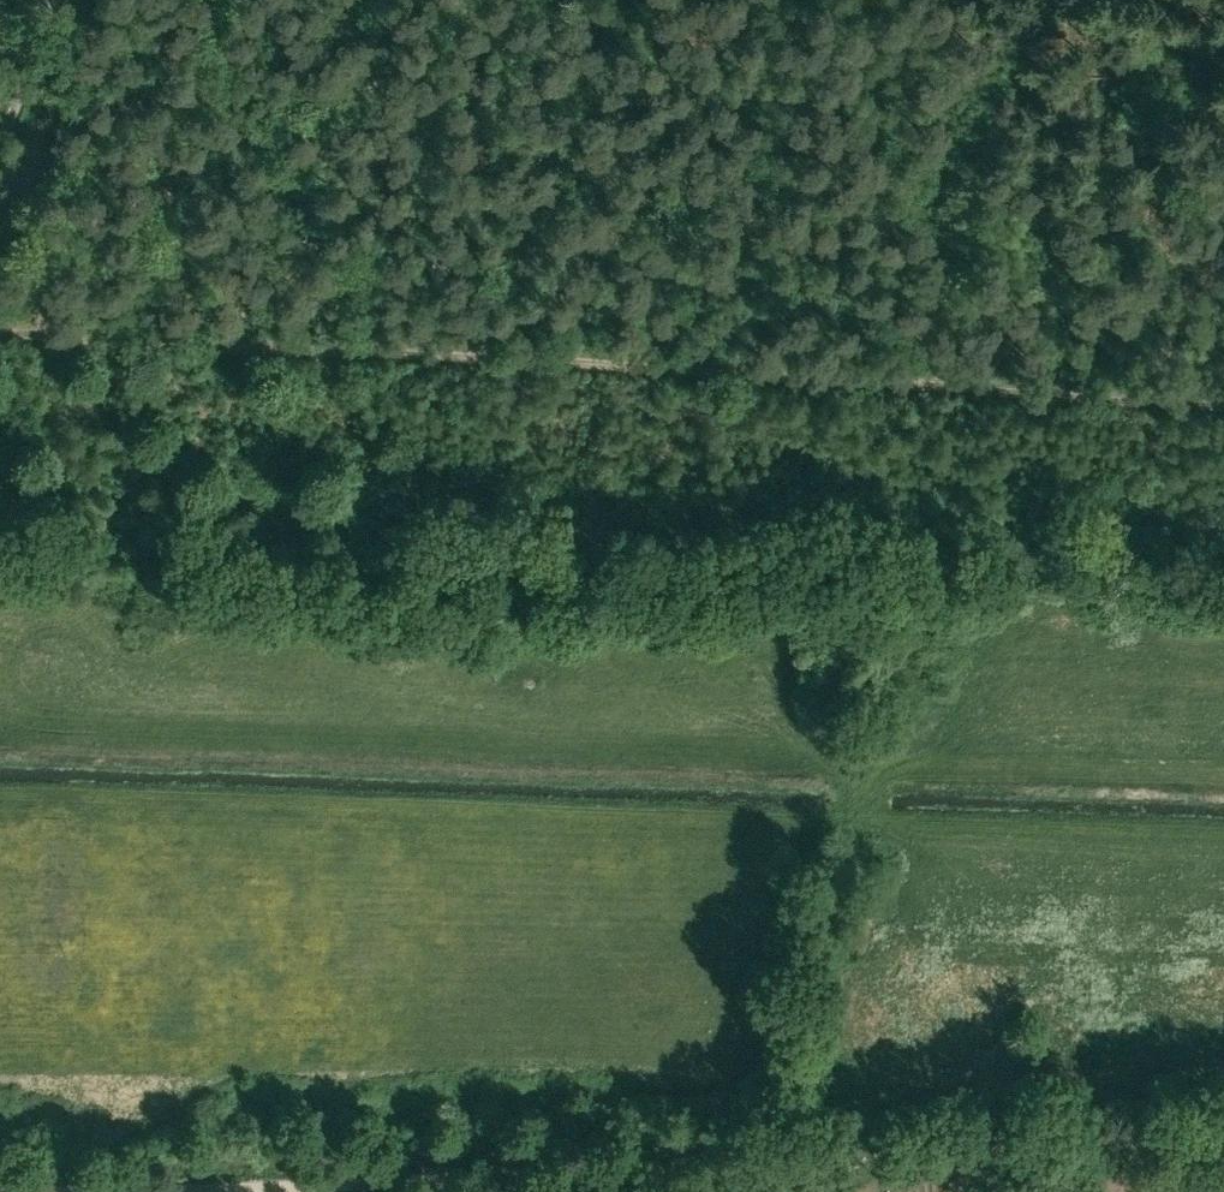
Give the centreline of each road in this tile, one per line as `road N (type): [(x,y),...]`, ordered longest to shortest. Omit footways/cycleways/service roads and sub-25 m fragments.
road 1 (track): [(0,1191),(322,1186),(1223,1137)]
road 2 (tertiary): [(0,122),(48,0)]

